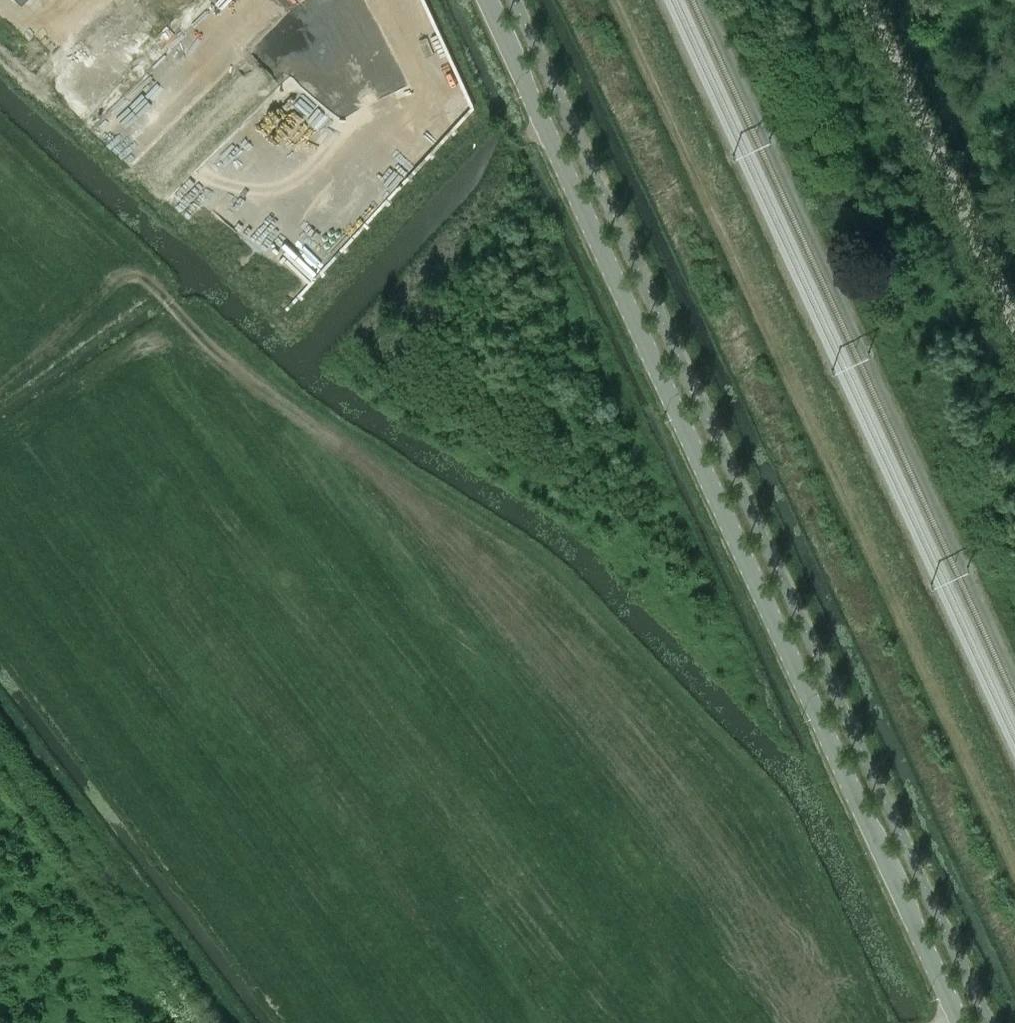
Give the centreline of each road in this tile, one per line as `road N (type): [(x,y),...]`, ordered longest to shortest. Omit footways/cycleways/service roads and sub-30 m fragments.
road 1 (unclassified): [(963,1022),(491,0)]
road 2 (unclassified): [(1014,329),(863,0)]

